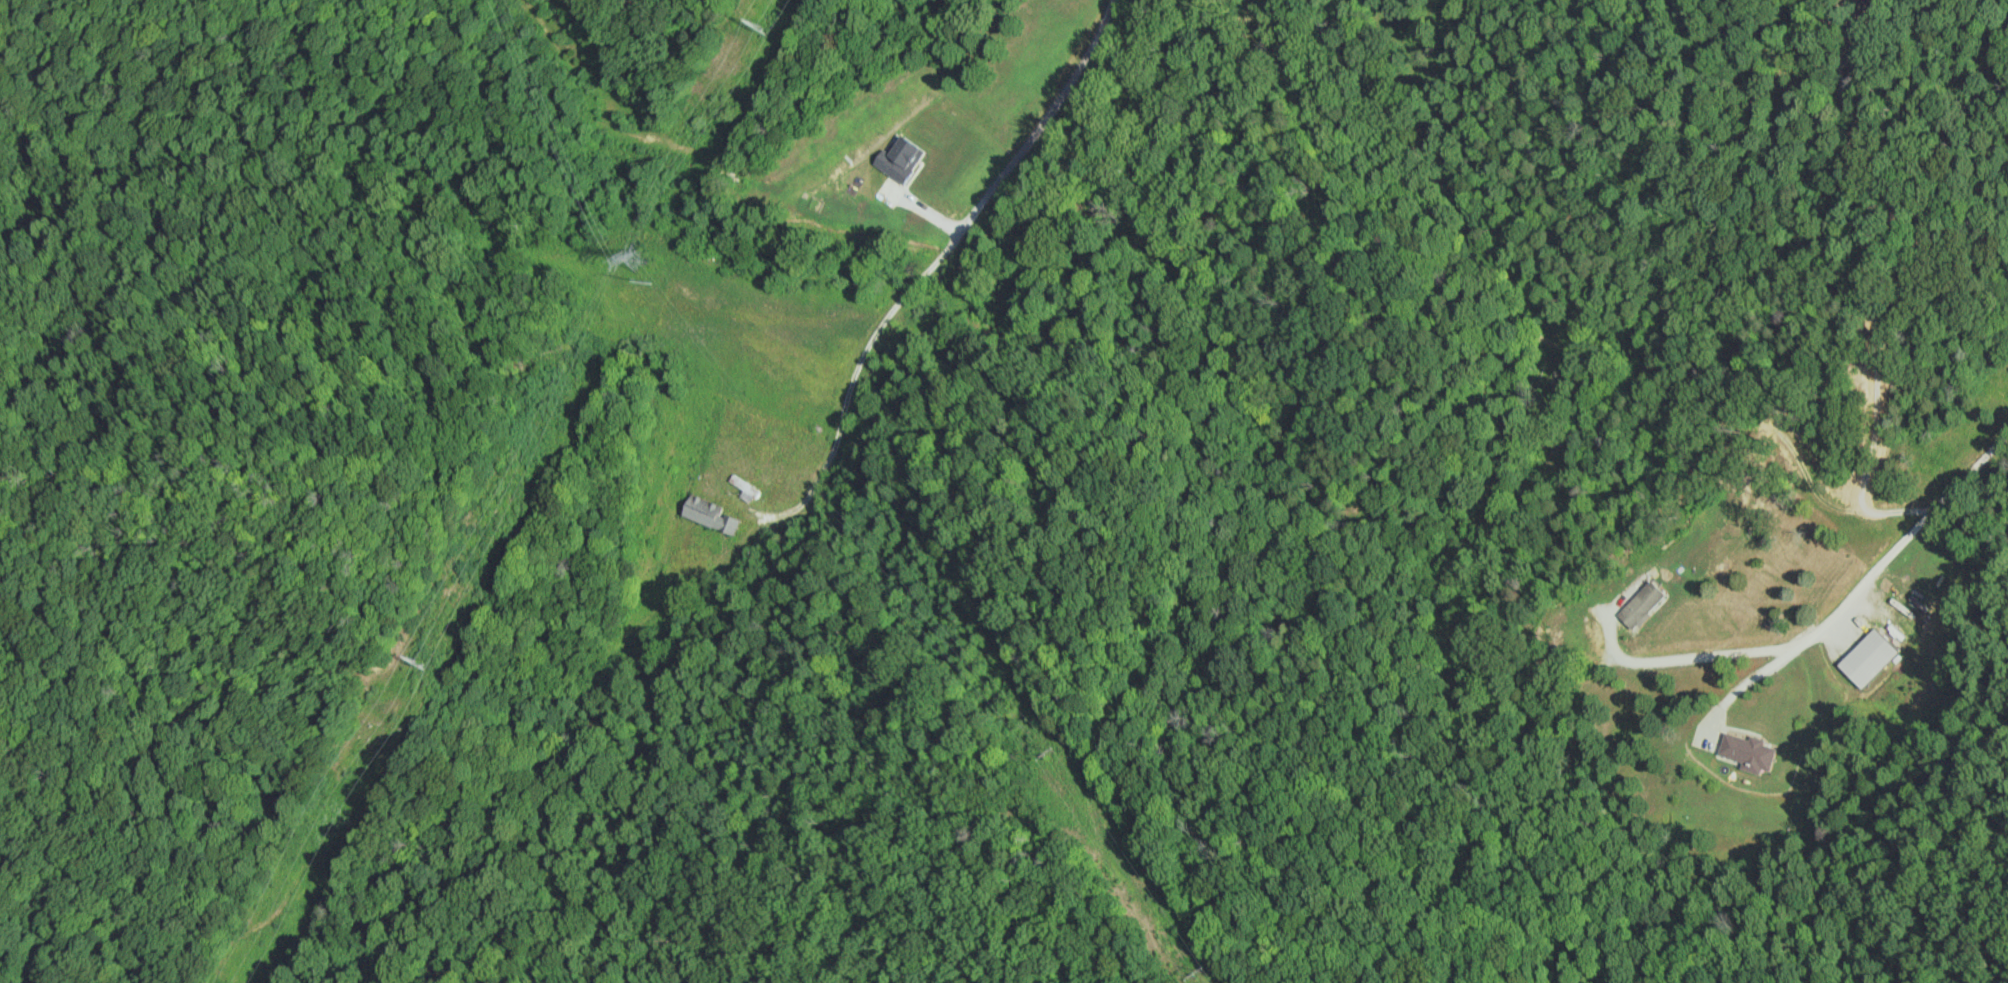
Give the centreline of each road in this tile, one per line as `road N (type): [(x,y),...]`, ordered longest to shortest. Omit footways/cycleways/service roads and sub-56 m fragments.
road 1 (residential): [(2007,436),(1826,624),(1726,703),(1711,725)]

